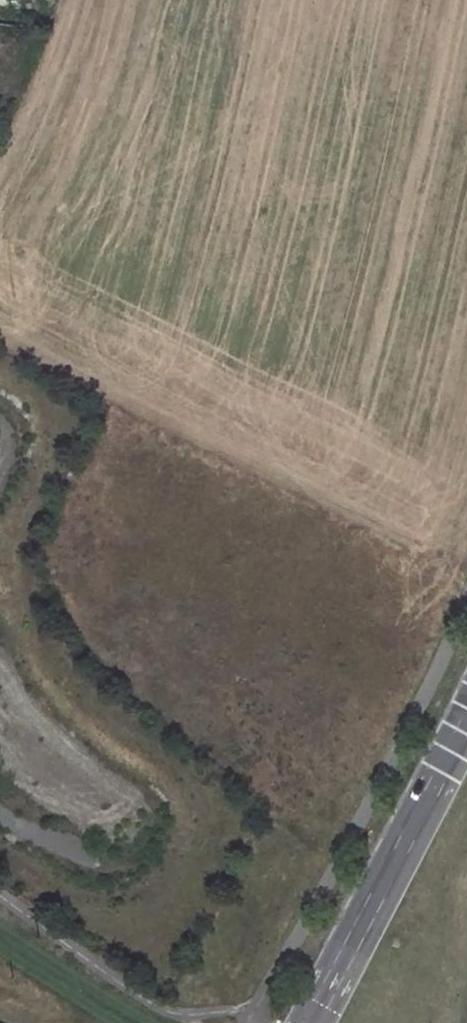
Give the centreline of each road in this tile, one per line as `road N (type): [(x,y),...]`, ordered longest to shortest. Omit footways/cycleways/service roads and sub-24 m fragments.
road 1 (primary): [(466,729),(307,1022)]

